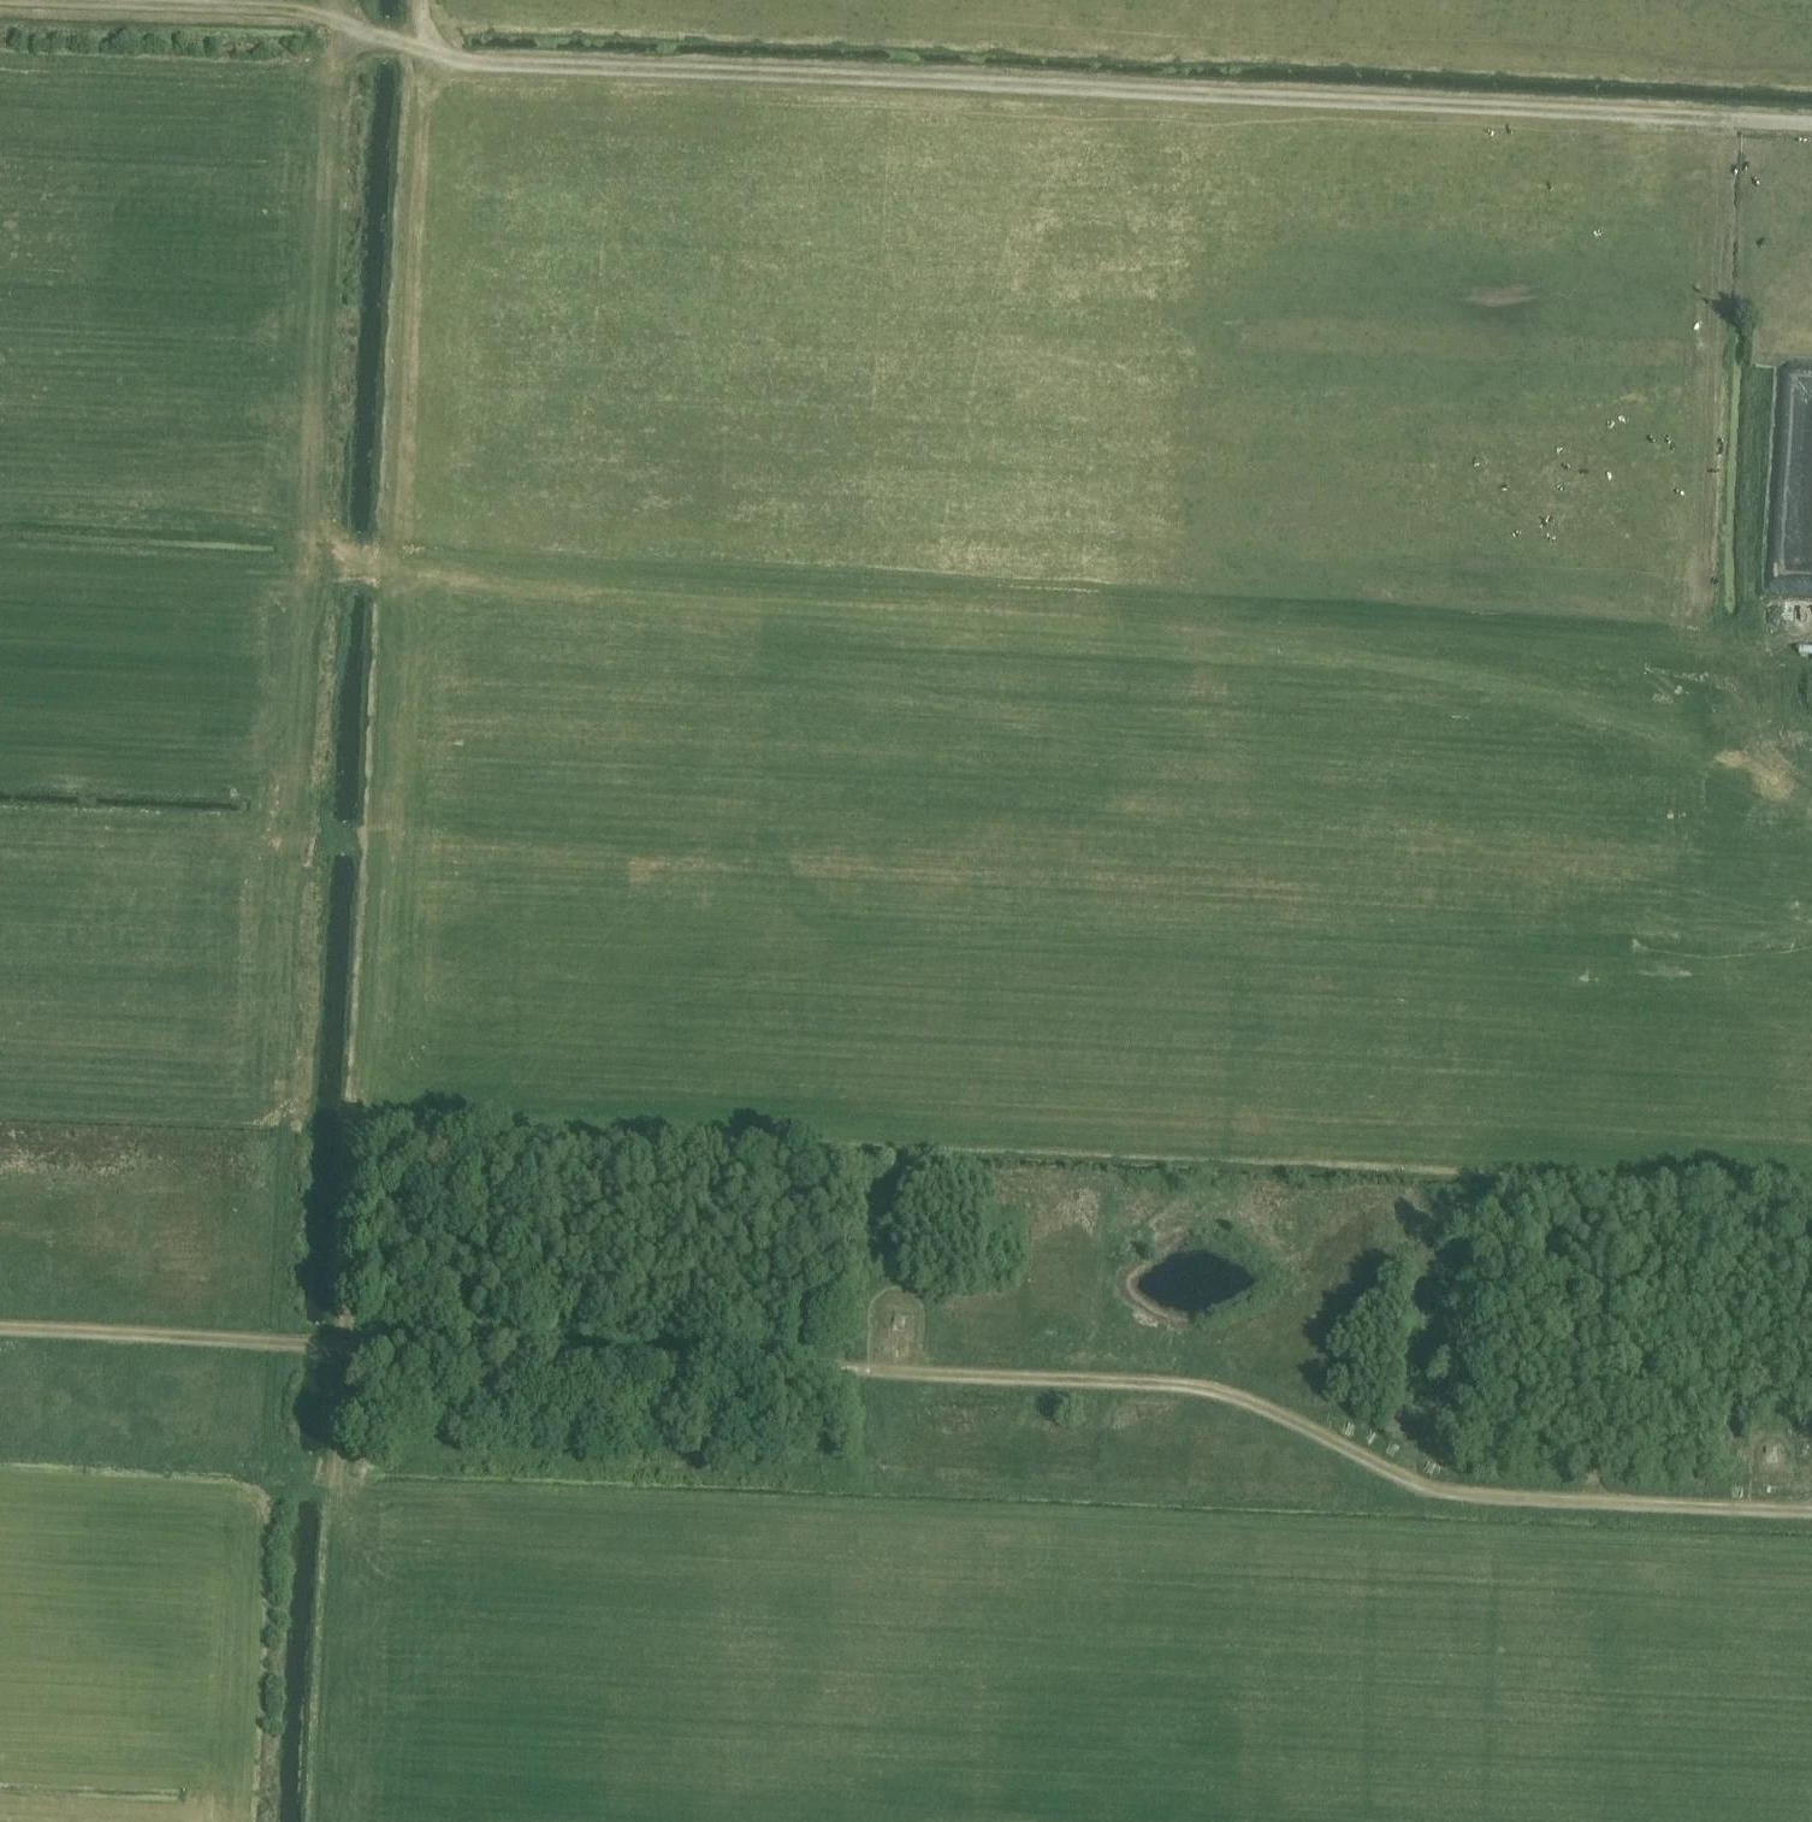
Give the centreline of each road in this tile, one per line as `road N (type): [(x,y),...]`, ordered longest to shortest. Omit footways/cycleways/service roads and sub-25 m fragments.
road 1 (track): [(1811,124),(475,66),(287,13),(0,0)]

